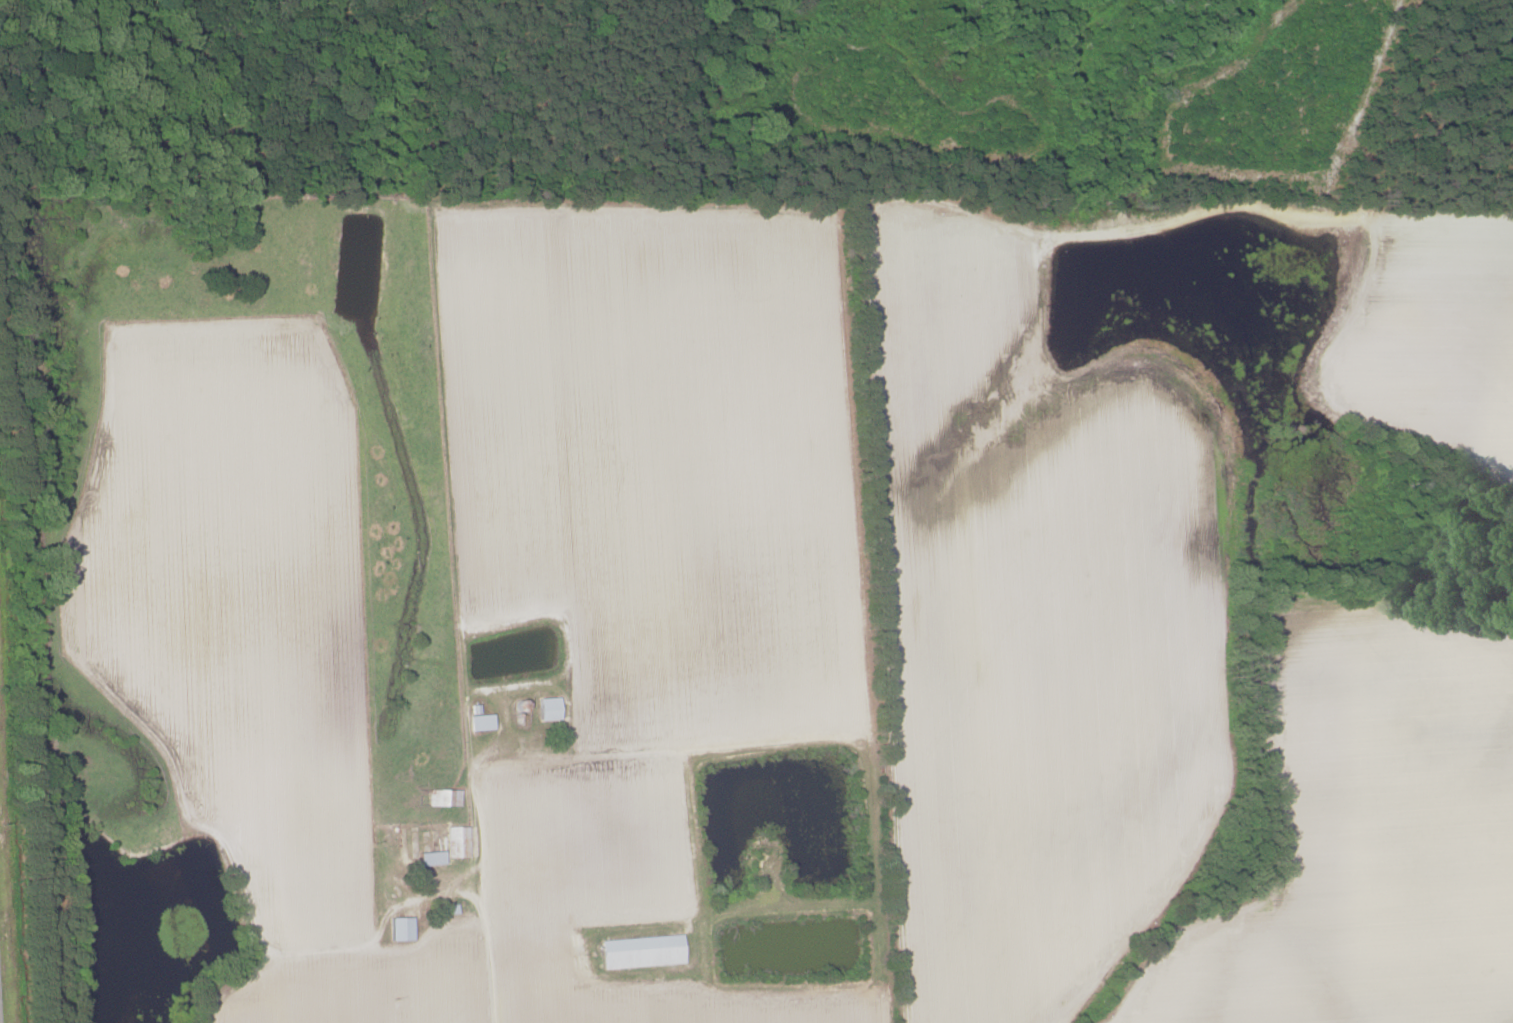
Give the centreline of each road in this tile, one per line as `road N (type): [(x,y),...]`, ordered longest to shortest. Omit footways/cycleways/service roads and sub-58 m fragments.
road 1 (track): [(494,1022),(486,846),(473,783),(480,755)]

